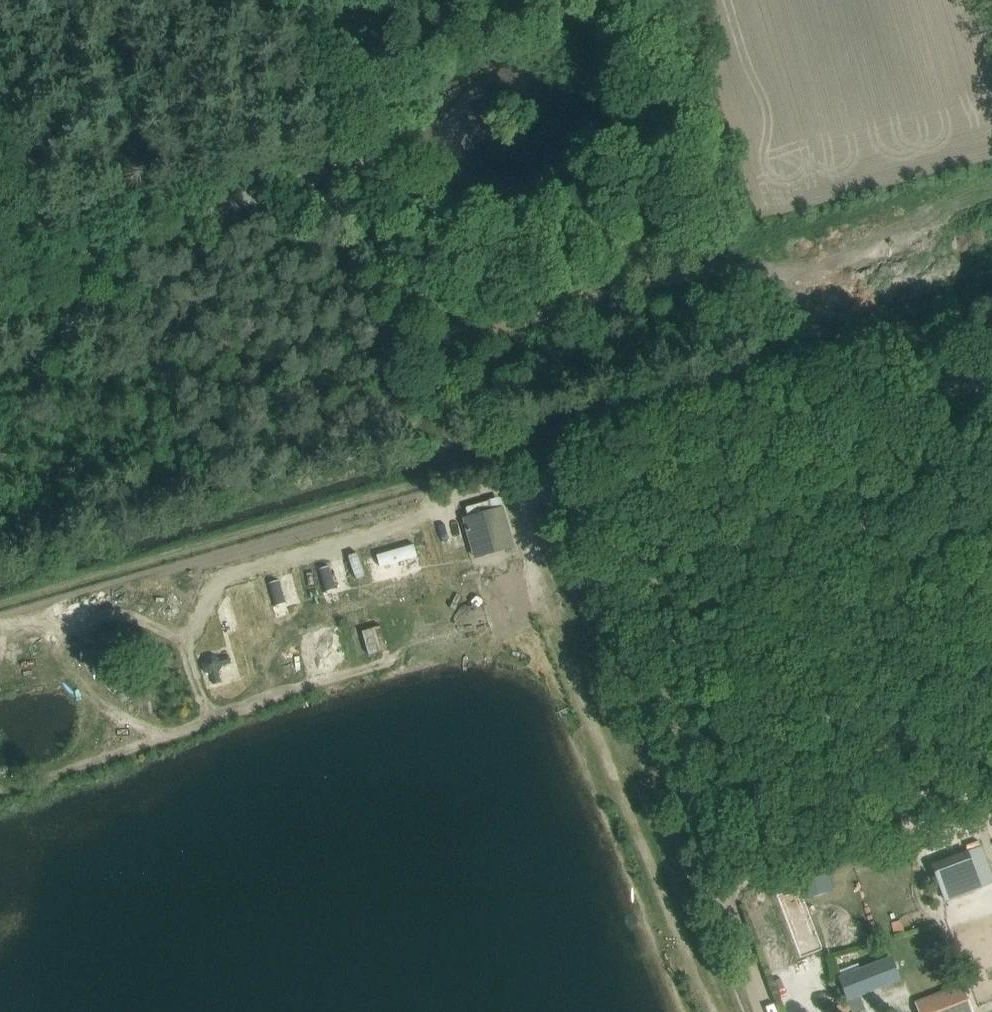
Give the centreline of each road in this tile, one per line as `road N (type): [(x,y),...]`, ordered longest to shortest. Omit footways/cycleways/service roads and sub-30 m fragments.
road 1 (track): [(539,449),(769,1011)]
road 2 (track): [(429,356),(454,374),(732,299),(799,271),(991,224)]
road 3 (track): [(991,373),(560,488)]
road 4 (residential): [(0,266),(358,139)]
road 5 (track): [(358,139),(408,340),(429,356)]
road 6 (track): [(316,0),(358,139)]

